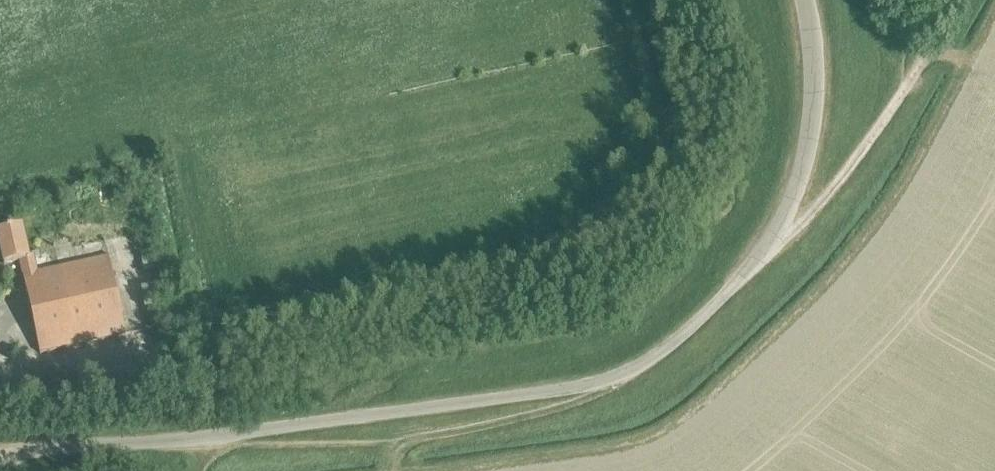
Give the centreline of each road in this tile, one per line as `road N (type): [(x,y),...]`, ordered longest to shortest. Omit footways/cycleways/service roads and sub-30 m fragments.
road 1 (unclassified): [(0,456),(216,439),(573,388),(648,362),(734,288),(792,203),(812,114),(804,0)]
road 2 (track): [(627,373),(543,412),(411,441),(243,447),(216,439),(201,470)]
road 3 (track): [(953,58),(922,64),(817,207),(763,253)]

